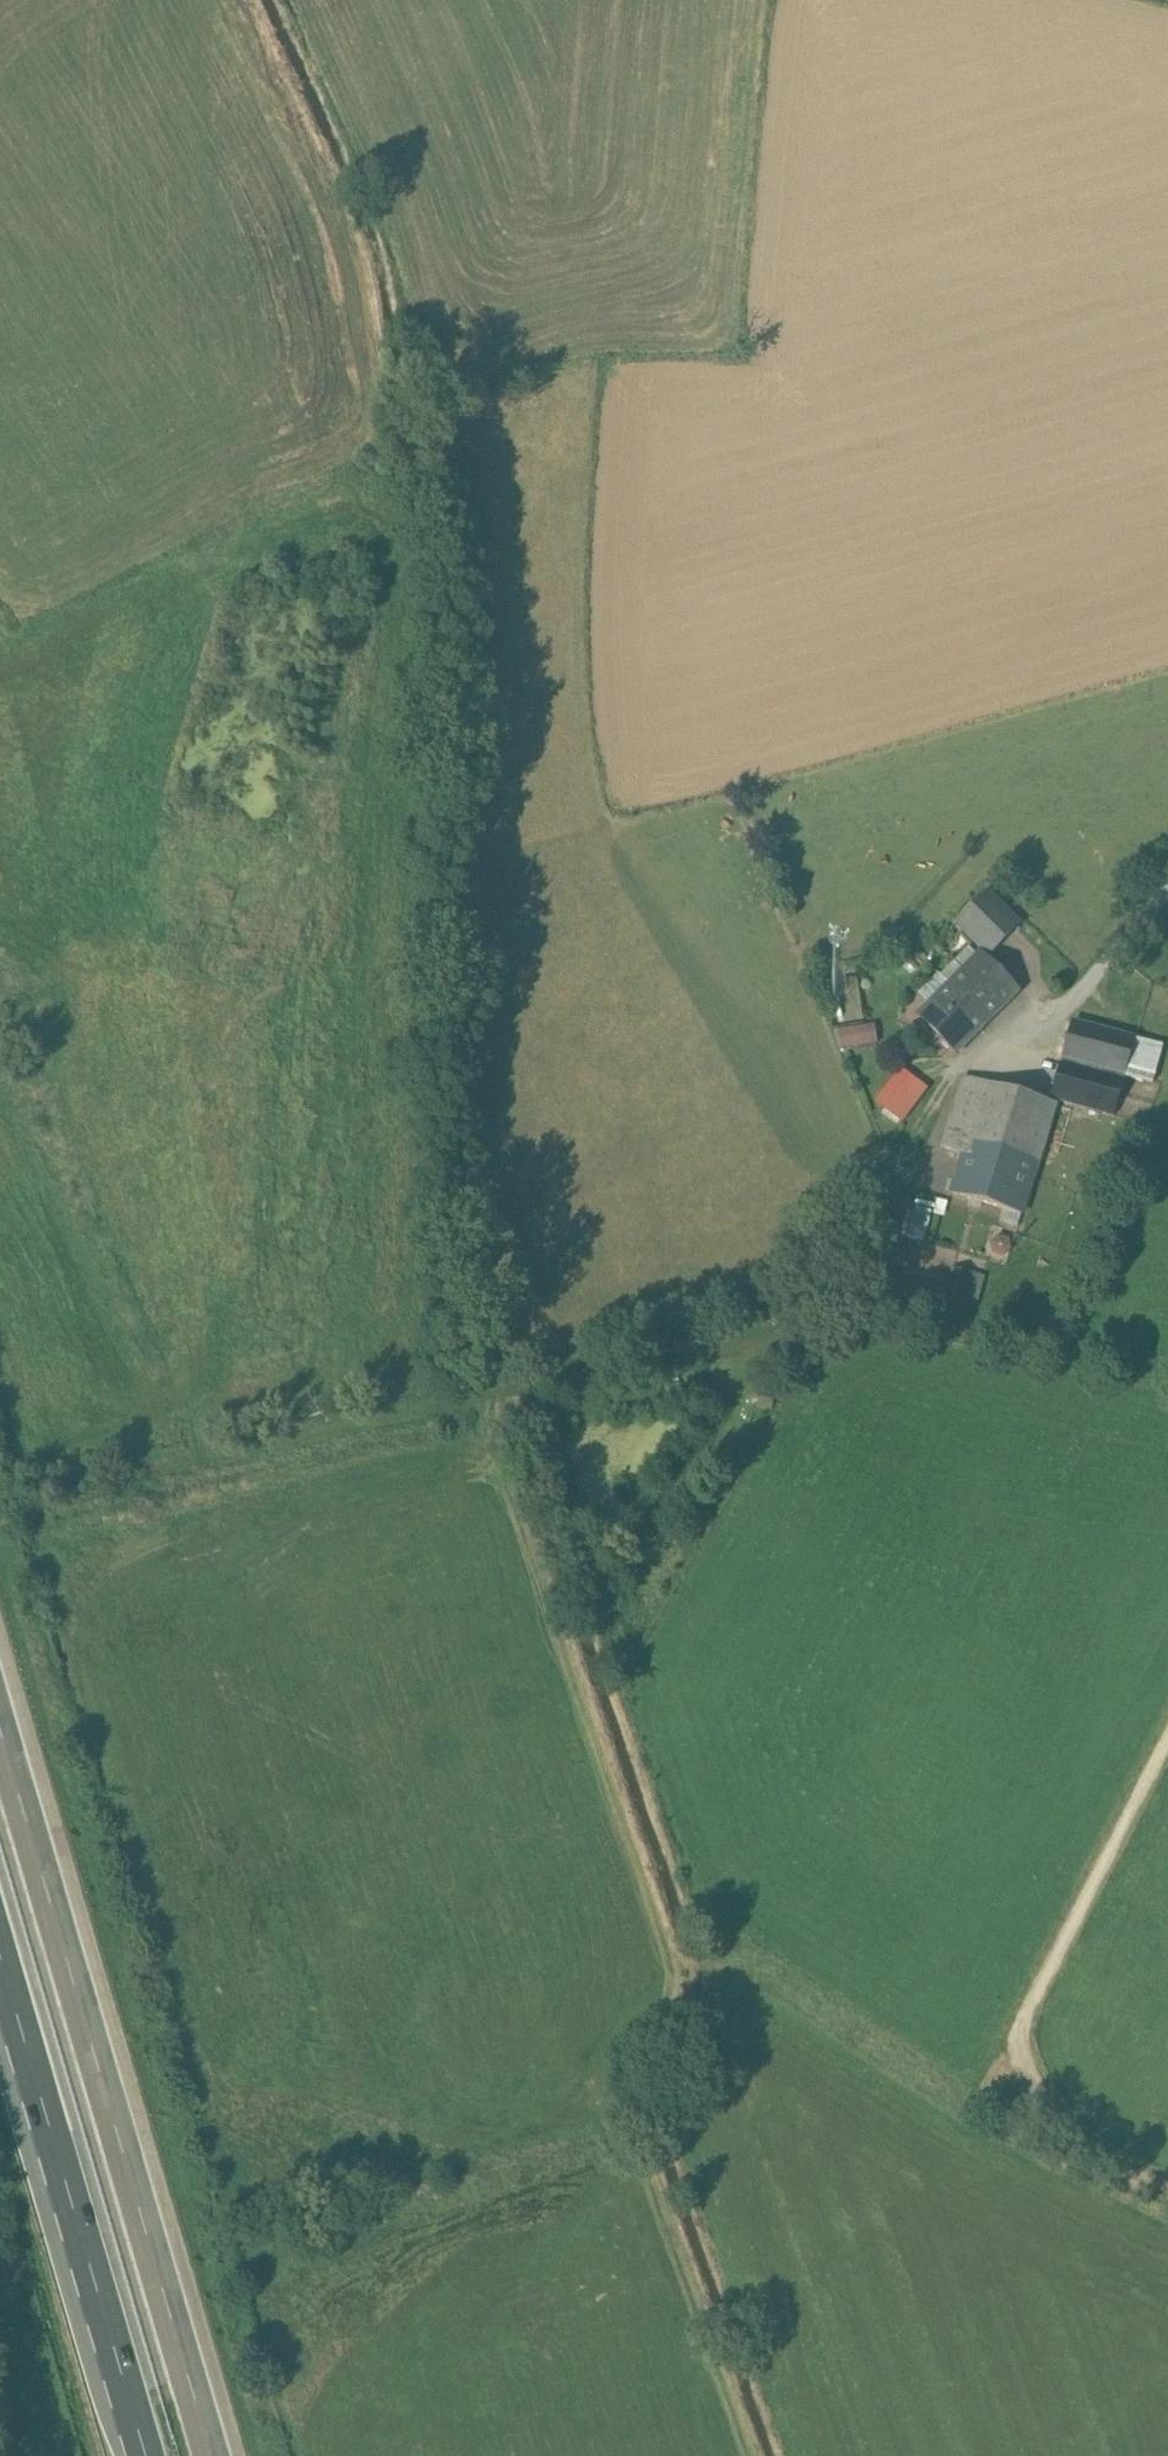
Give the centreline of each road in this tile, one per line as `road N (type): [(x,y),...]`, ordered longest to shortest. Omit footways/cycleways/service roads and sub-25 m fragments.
road 1 (motorway): [(203,2455),(0,1760)]
road 2 (motorway): [(0,1964),(144,2455)]

